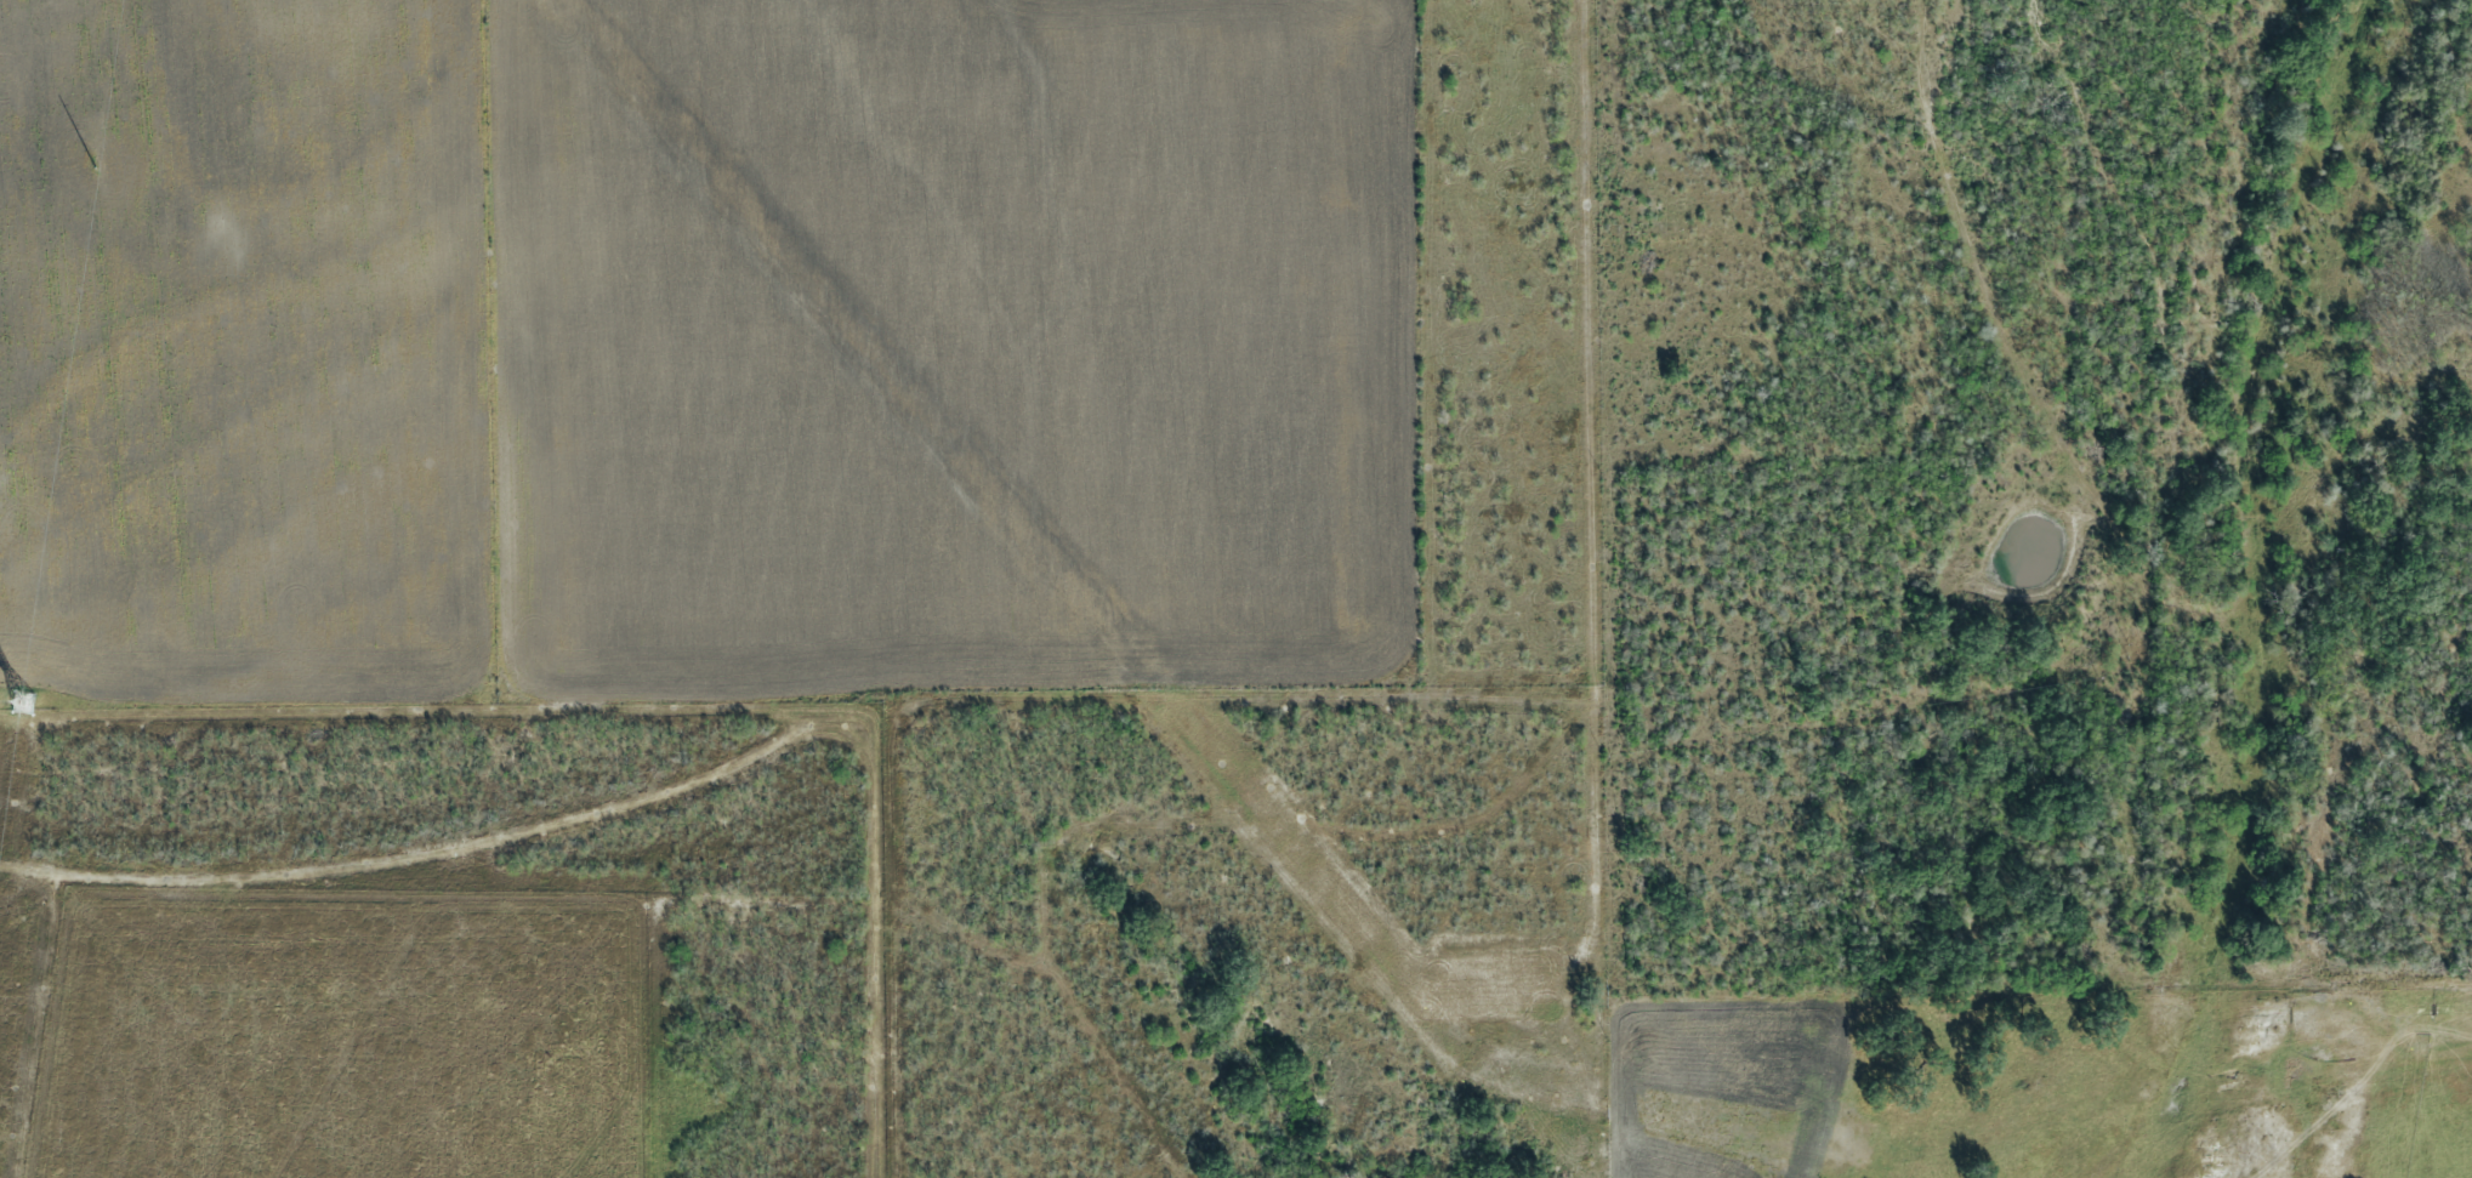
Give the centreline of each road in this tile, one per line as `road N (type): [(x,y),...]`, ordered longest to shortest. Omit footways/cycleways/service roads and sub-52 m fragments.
road 1 (residential): [(1924,0),(1922,81),(1937,149),(2028,375),(2148,594),(2237,610)]

